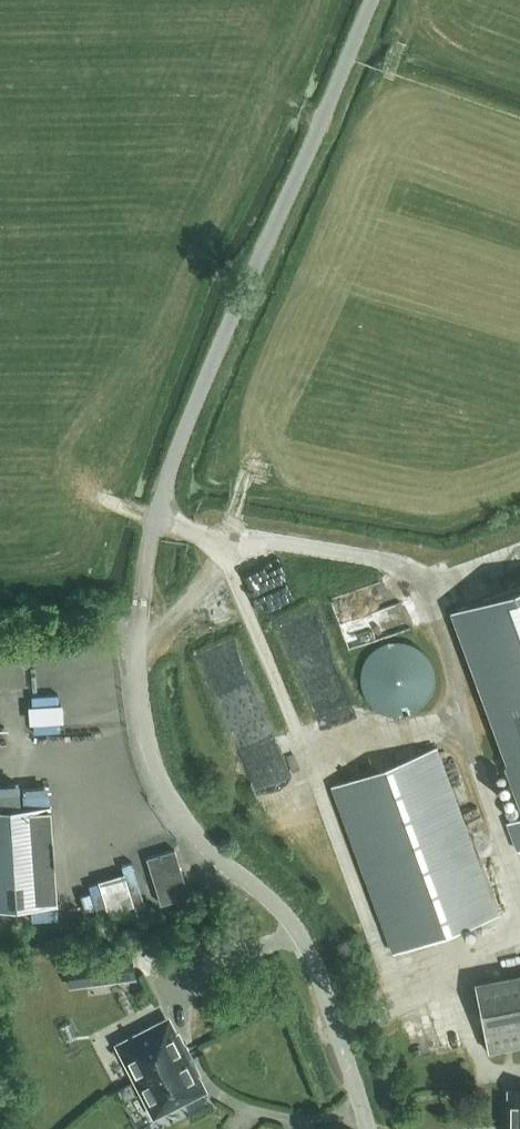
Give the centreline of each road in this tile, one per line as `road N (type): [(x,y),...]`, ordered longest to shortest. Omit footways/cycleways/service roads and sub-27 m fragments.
road 1 (unclassified): [(368,1128),(302,941),(279,909),(204,843),(168,794),(144,725),(138,649),(148,551),(178,451),(372,0)]
road 2 (track): [(390,998),(312,768),(218,545),(104,499)]
road 3 (track): [(218,545),(269,541),(416,572),(450,657),(458,718)]
road 4 (track): [(519,896),(458,718),(312,768)]

